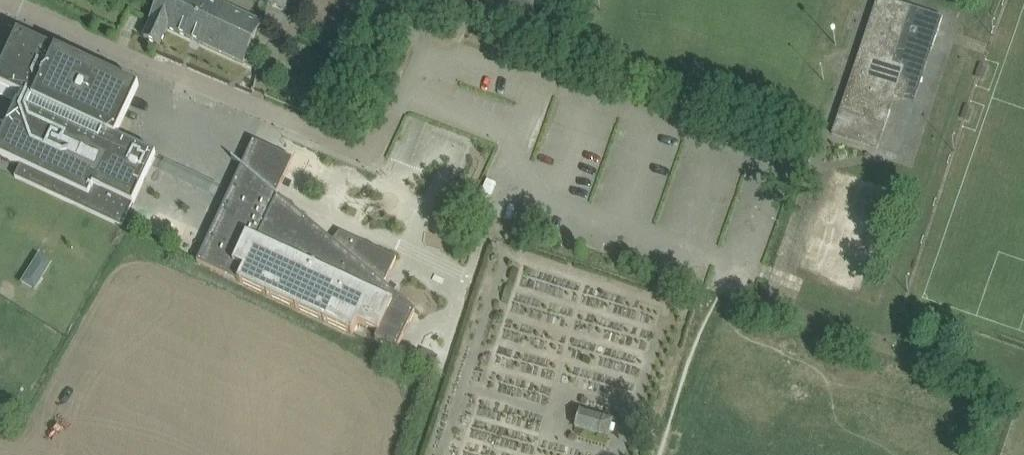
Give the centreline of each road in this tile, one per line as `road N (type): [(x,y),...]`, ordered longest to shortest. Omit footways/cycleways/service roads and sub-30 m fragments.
road 1 (residential): [(426,36),(375,156),(0,5)]

